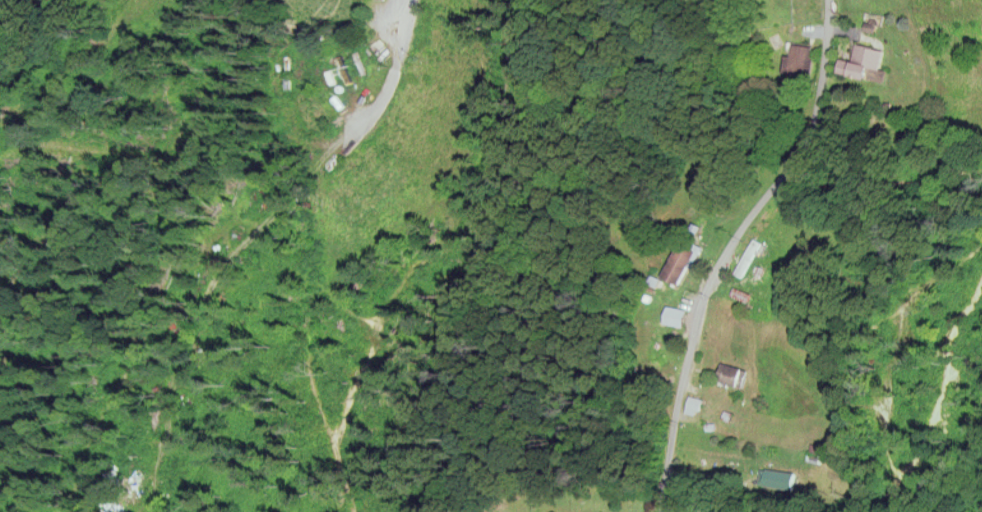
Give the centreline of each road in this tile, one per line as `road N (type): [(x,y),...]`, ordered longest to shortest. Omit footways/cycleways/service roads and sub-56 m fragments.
road 1 (residential): [(827,0),(823,125),(726,250),(648,472),(657,511)]

